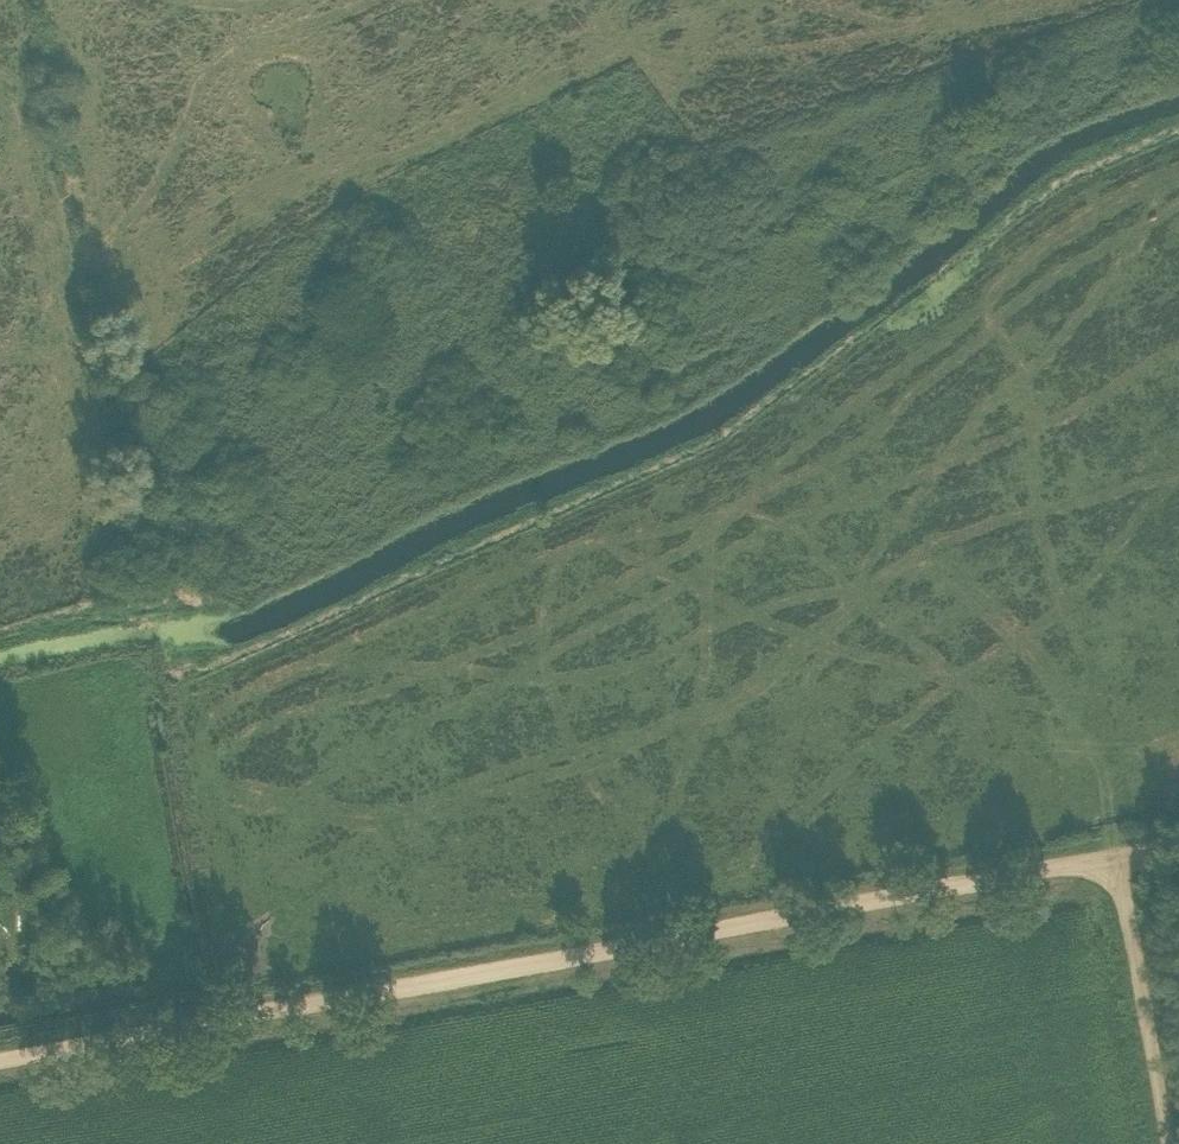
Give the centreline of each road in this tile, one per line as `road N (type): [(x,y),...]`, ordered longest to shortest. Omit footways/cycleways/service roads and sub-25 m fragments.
road 1 (track): [(1178,845),(0,1067)]
road 2 (track): [(1168,1143),(1118,855)]

